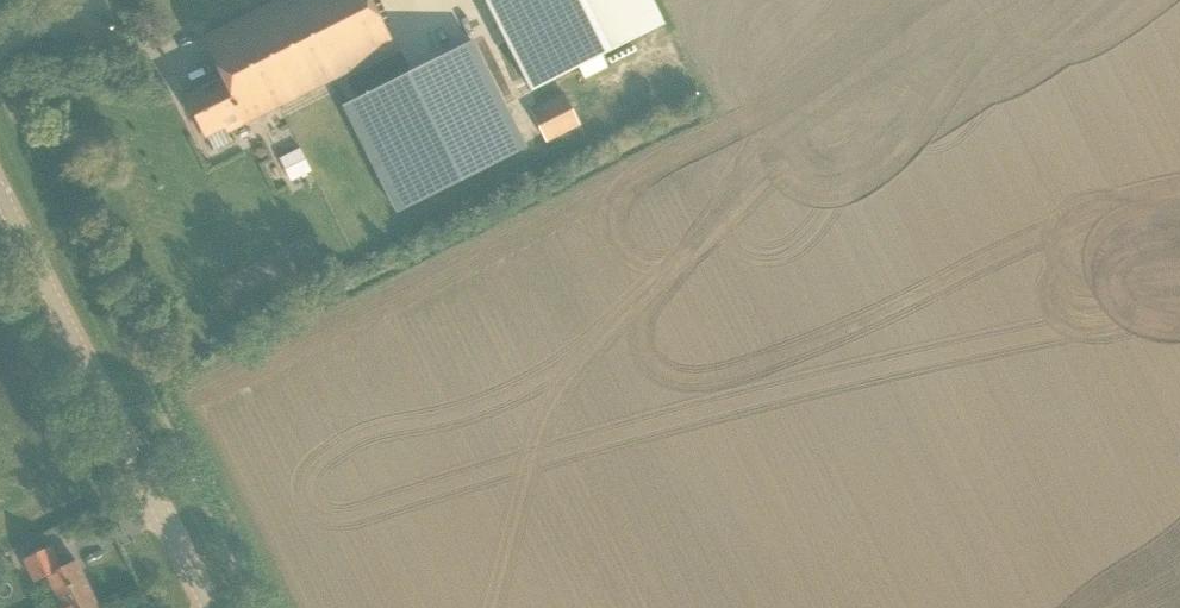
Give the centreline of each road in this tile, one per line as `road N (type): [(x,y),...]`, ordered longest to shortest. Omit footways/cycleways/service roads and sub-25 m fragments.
road 1 (tertiary): [(207,607),(0,200)]

